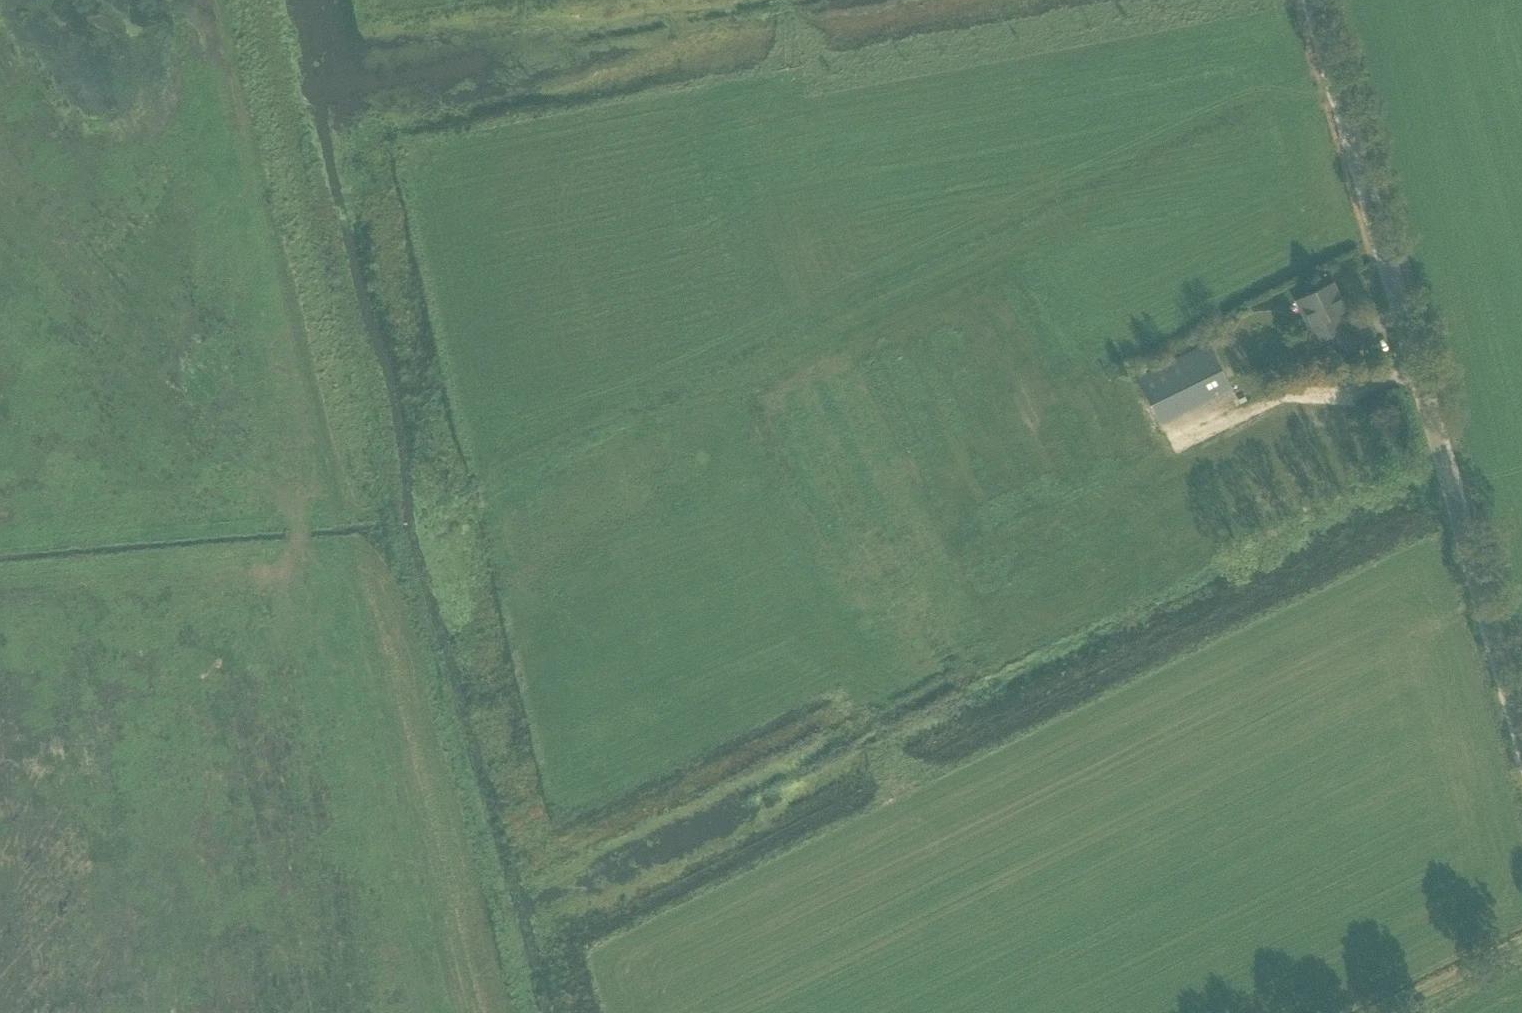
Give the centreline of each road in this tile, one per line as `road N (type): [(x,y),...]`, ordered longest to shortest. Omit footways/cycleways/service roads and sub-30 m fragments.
road 1 (tertiary): [(1521,730),(1304,0)]
road 2 (track): [(1521,947),(1388,1012)]

